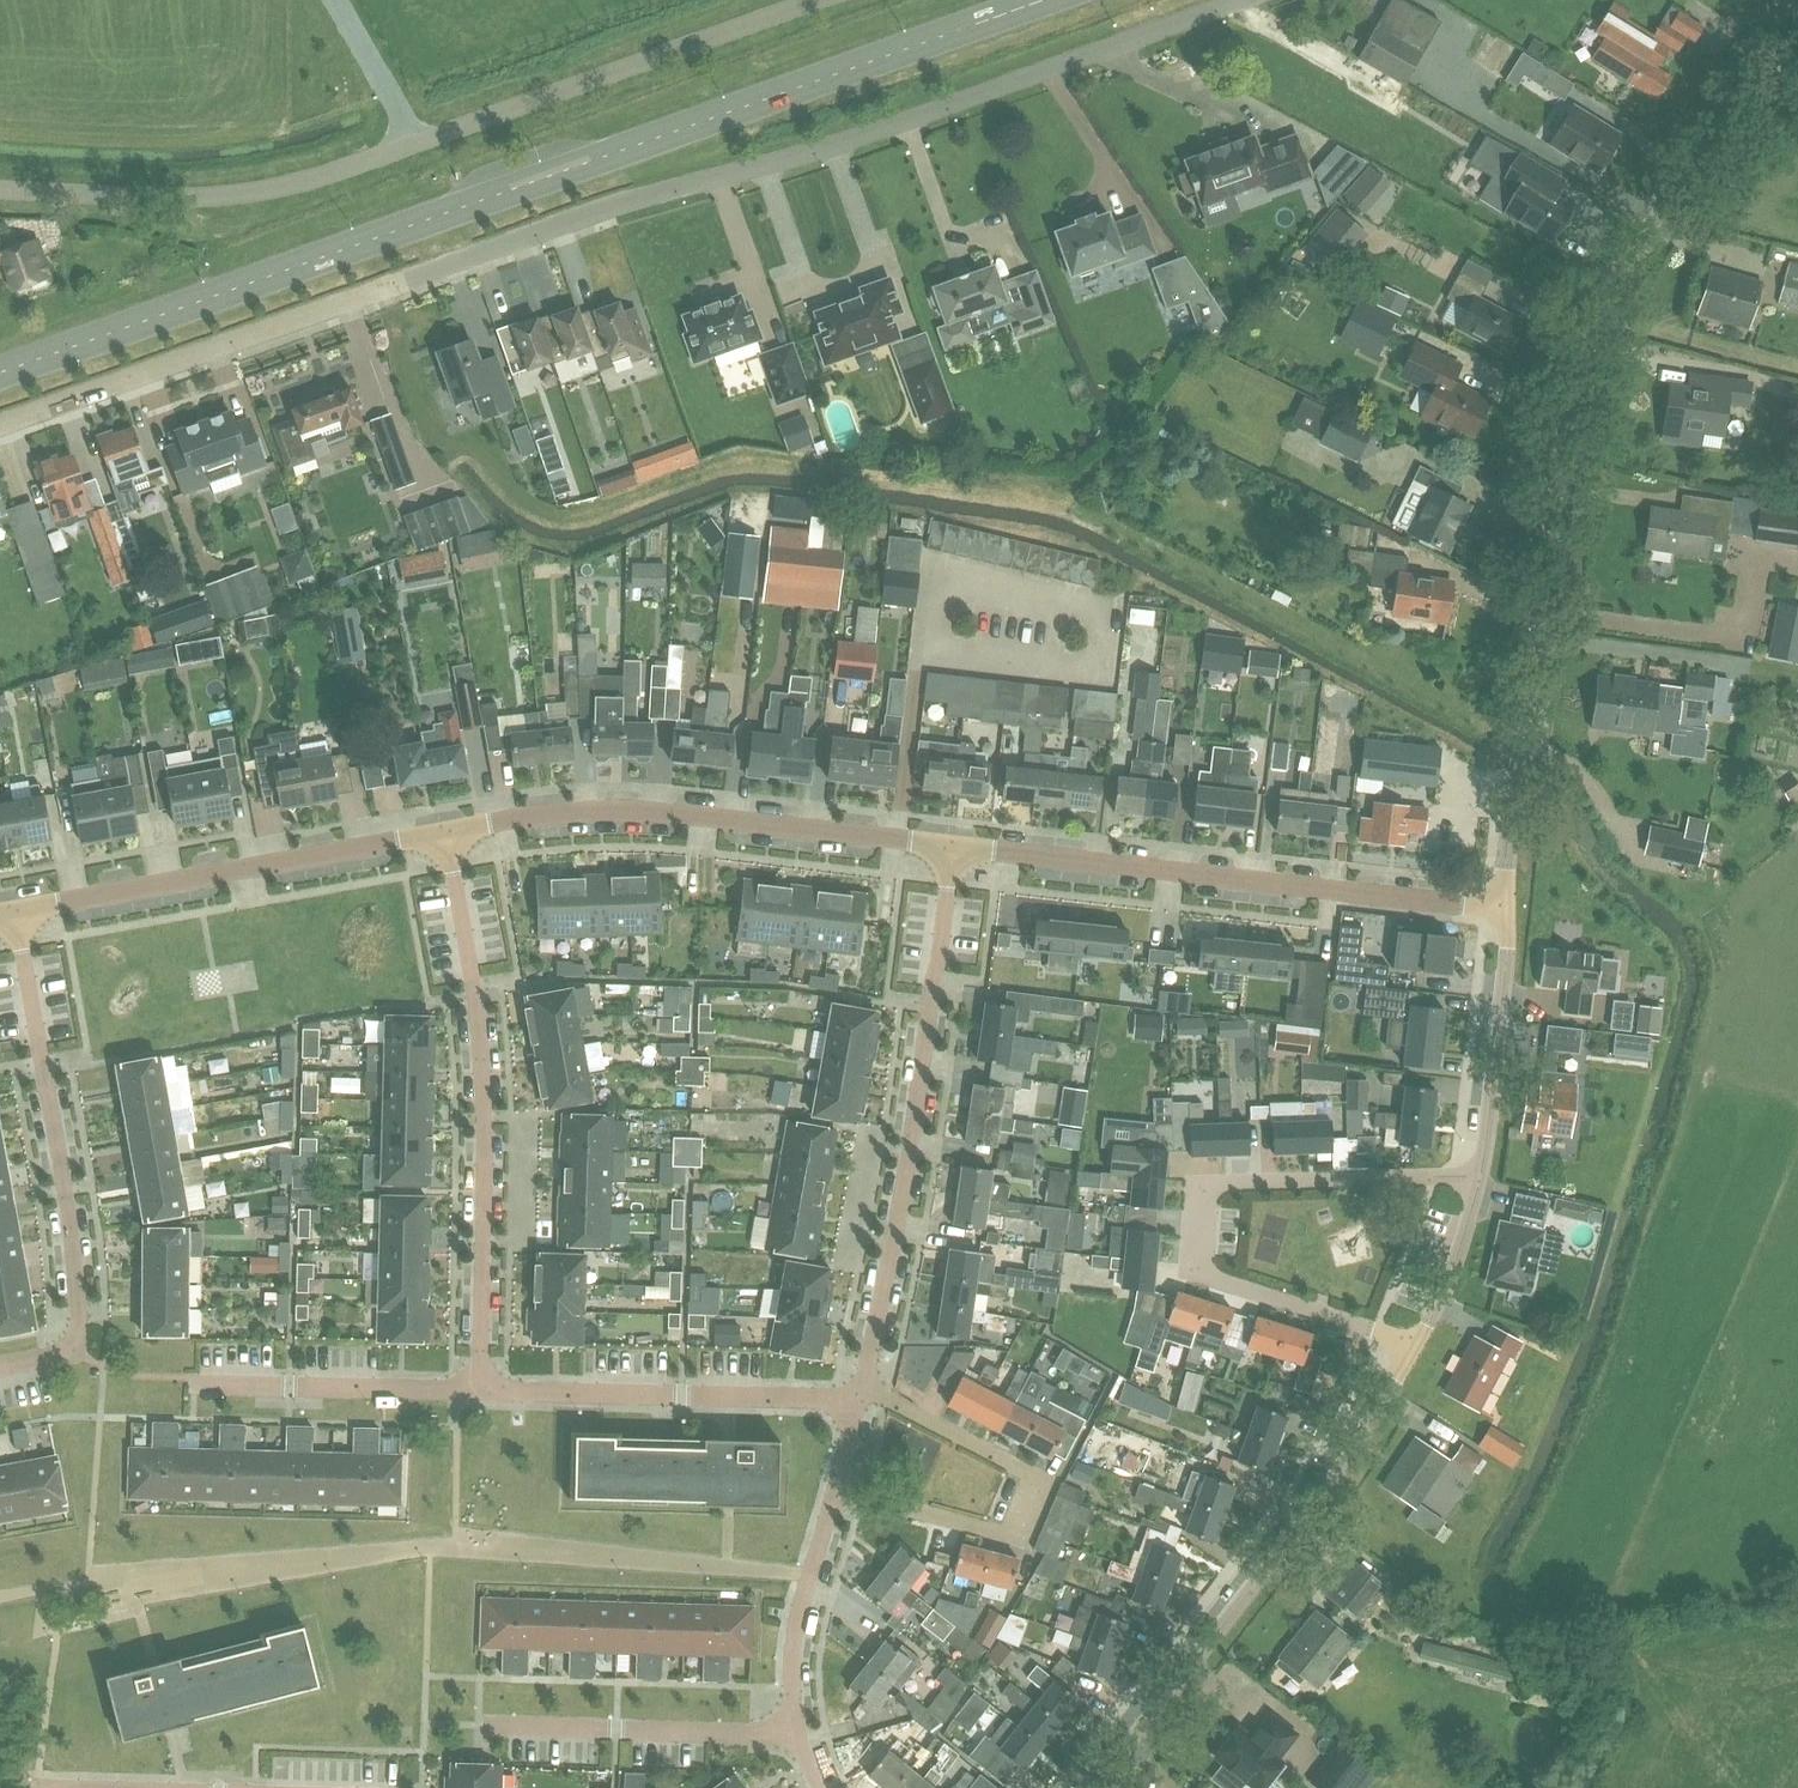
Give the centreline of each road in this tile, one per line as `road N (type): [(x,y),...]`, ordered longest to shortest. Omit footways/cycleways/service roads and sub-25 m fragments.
road 1 (residential): [(1246,0),(922,116),(602,209),(0,425)]
road 2 (tertiary): [(0,366),(1008,0)]
road 3 (residential): [(1510,908),(1582,312),(1601,269),(1797,54)]
road 4 (unclassified): [(0,195),(270,194),(819,0)]
road 5 (residential): [(1413,1350),(1376,1327),(1209,1273),(1199,1249),(1204,1205),(1231,1182),(1477,1178)]
road 6 (residential): [(1510,908),(947,847)]
road 7 (residential): [(864,1392),(895,1245),(947,847)]
road 8 (residential): [(1093,1787),(1262,1580),(1413,1350)]
road 9 (residential): [(0,1369),(80,1349),(64,1171),(16,910)]
road 10 (residential): [(947,847),(602,808),(443,831)]
road 11 (residential): [(443,831),(16,910)]
road 12 (residential): [(838,1489),(1013,1527),(1033,1491),(1026,1472),(864,1392)]
road 13 (residential): [(476,991),(484,1122),(482,1392)]
road 14 (residential): [(482,1392),(860,1406)]
road 15 (residential): [(798,1734),(490,1727)]
road 16 (residential): [(482,1392),(197,1385)]
road 17 (residential): [(1477,1178),(1510,908)]
road 18 (residential): [(798,1734),(799,1619),(838,1489)]
road 19 (residential): [(1413,1350),(1451,1281),(1477,1178)]
road 20 (residential): [(48,1787),(50,1779),(211,1787)]
road 21 (residential): [(476,991),(443,831)]

